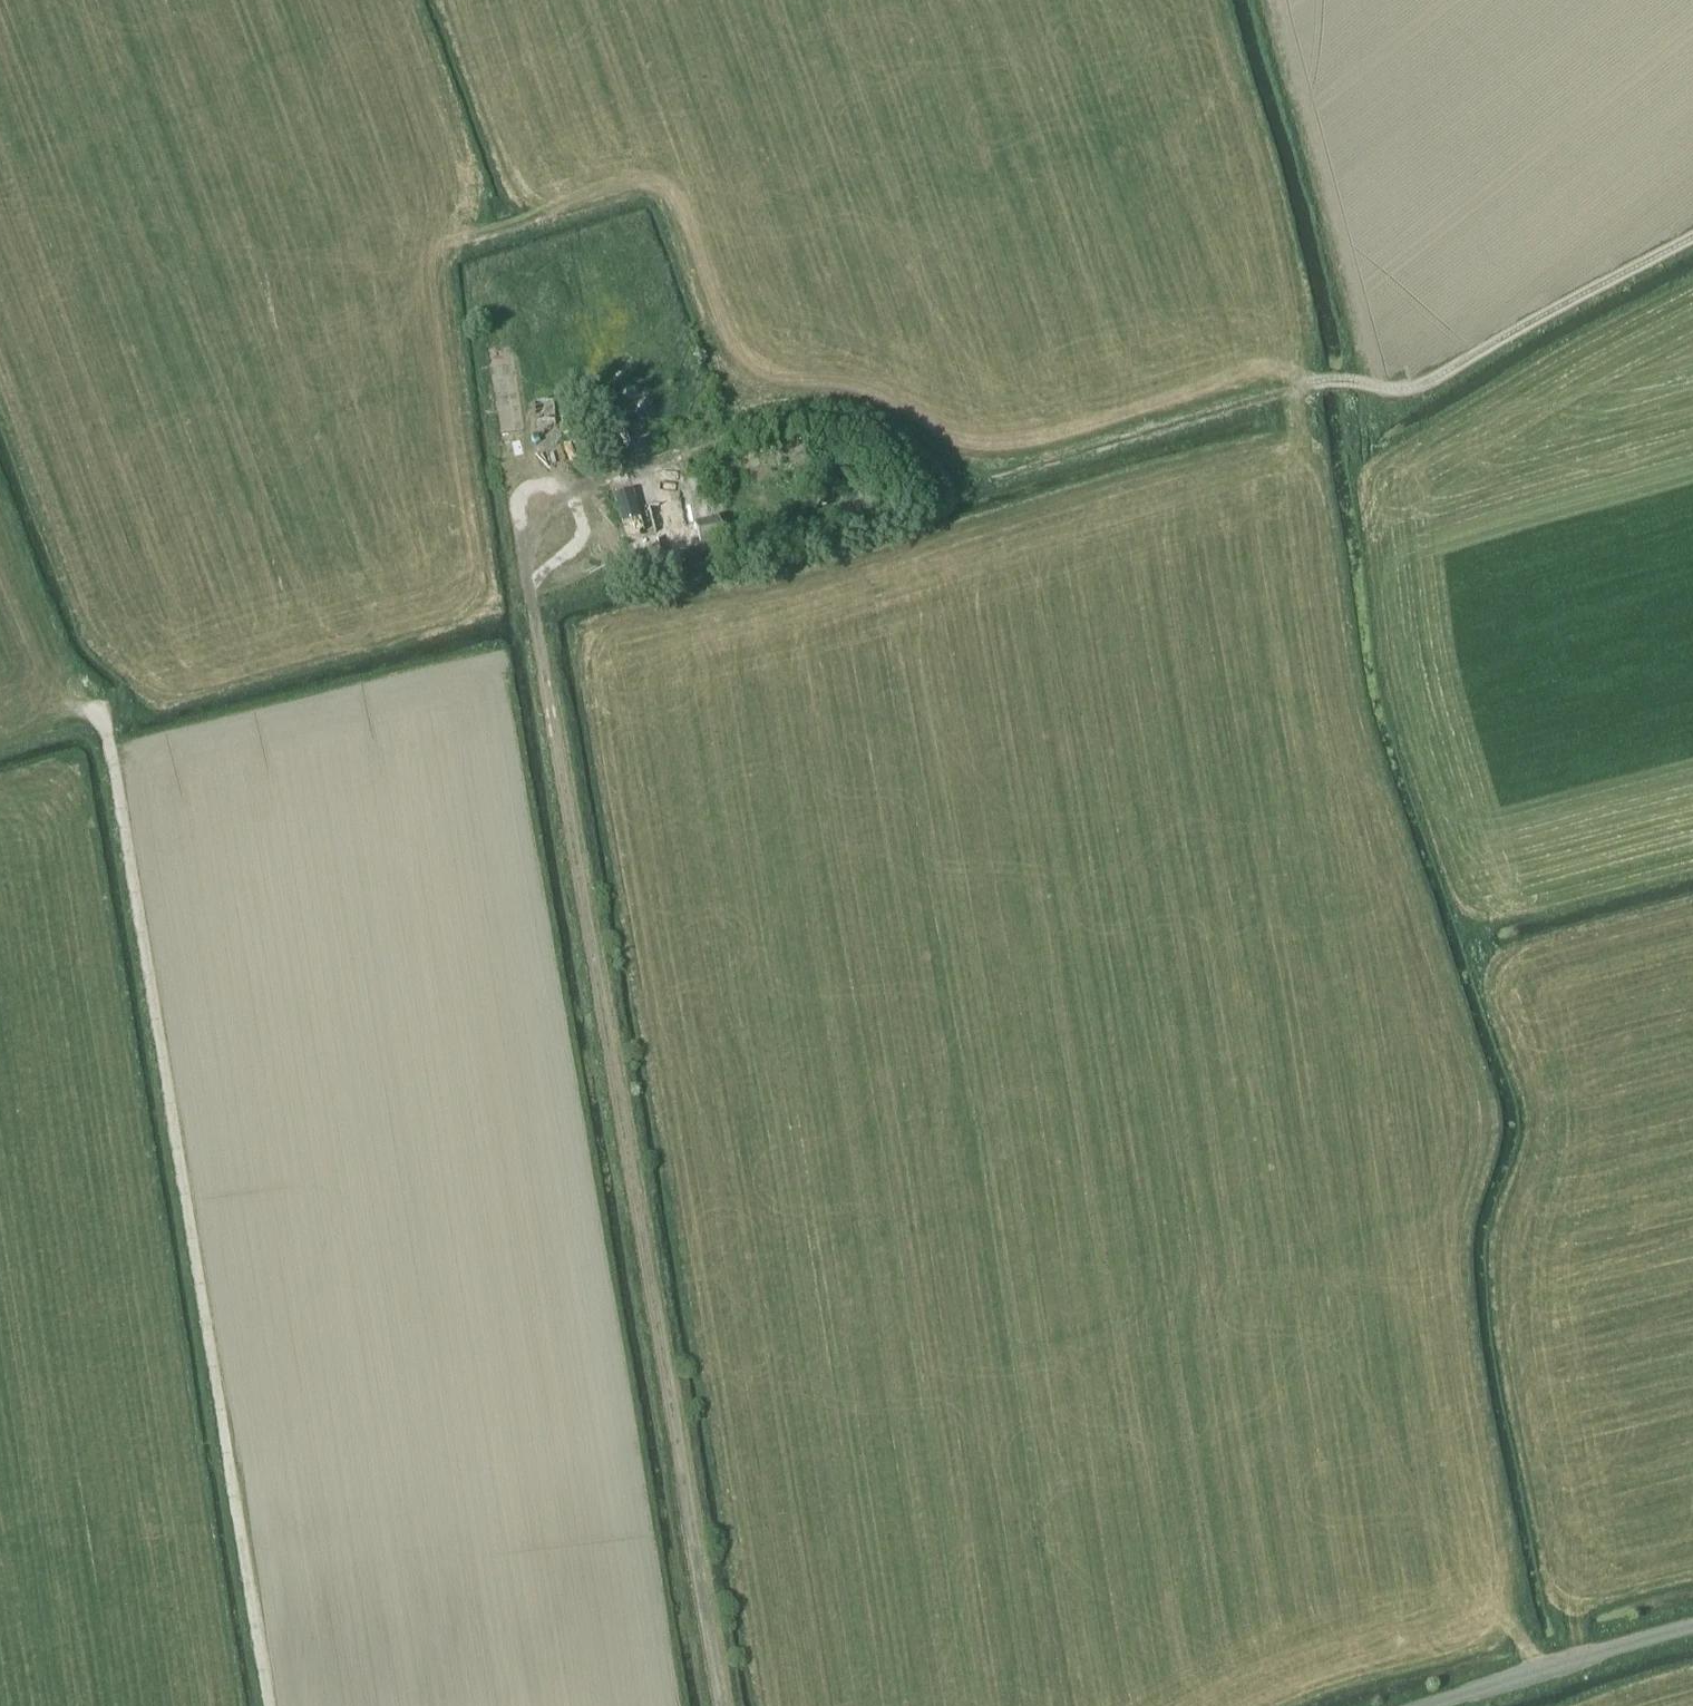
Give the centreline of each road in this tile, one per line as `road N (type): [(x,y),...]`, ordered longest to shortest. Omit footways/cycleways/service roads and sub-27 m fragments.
road 1 (track): [(722,1705),(523,564),(530,533),(550,504),(587,478),(646,460)]
road 2 (unclassified): [(1446,1705),(1692,1634)]

